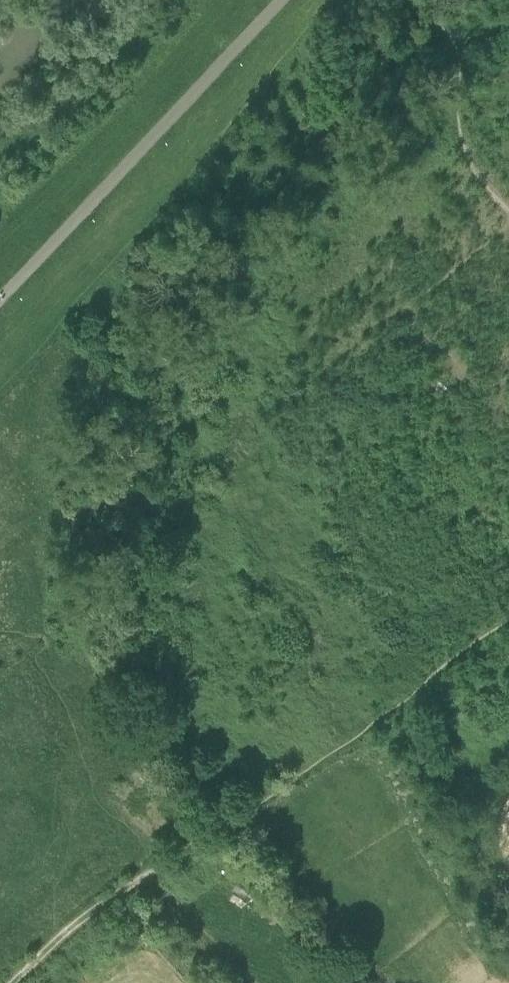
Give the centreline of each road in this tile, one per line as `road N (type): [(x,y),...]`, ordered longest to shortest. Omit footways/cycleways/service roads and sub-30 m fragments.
road 1 (track): [(216,831),(91,912),(16,982)]
road 2 (track): [(508,622),(357,738)]

